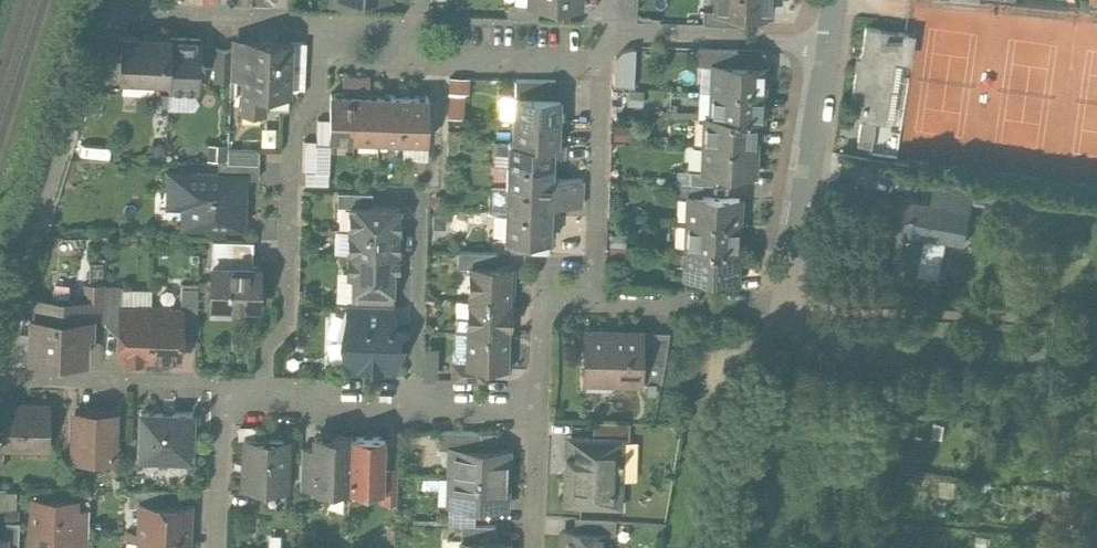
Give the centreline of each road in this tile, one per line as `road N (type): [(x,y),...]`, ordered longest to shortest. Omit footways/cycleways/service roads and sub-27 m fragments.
road 1 (track): [(142,0),(0,440)]
road 2 (residential): [(271,472),(271,422),(296,394),(302,186),(326,163),(326,94)]
road 3 (residential): [(1096,421),(846,410),(814,396)]
road 4 (residential): [(617,129),(609,369)]
road 5 (residential): [(839,113),(800,349)]
road 6 (residential): [(5,448),(232,454)]
road 7 (residential): [(428,474),(438,255)]
road 8 (residential): [(621,103),(839,113)]
road 9 (residential): [(123,80),(326,94)]
road 10 (residential): [(426,97),(456,123),(617,129)]
road 11 (residential): [(609,369),(802,377)]
road 12 (residential): [(609,369),(554,368),(551,478)]
road 13 (residential): [(271,472),(428,474)]
road 14 (residential): [(428,474),(551,478)]

